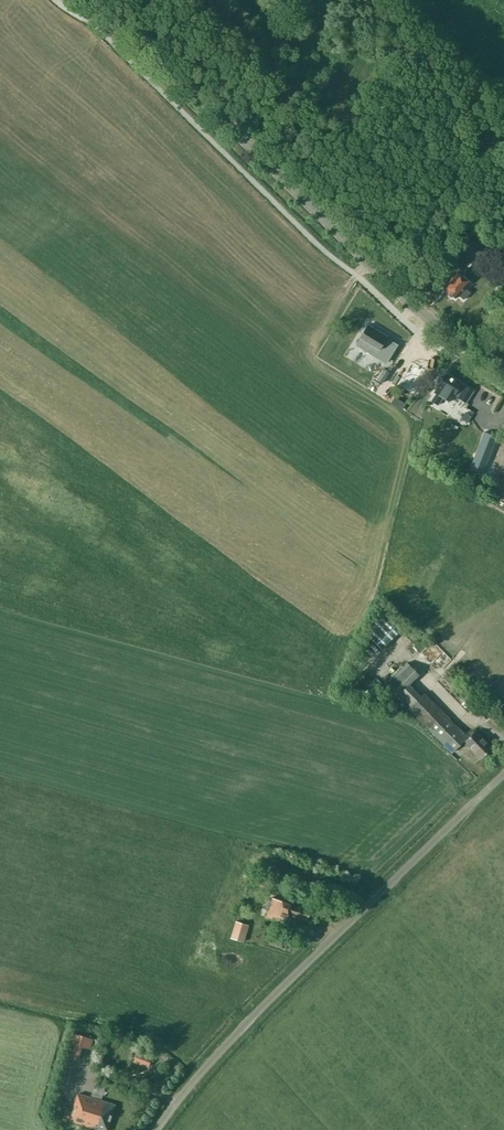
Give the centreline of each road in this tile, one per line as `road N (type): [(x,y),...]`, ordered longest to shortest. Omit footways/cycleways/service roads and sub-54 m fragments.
road 1 (tertiary): [(482,357),(419,311),(102,0)]
road 2 (unclassified): [(503,774),(273,996),(156,1129)]

